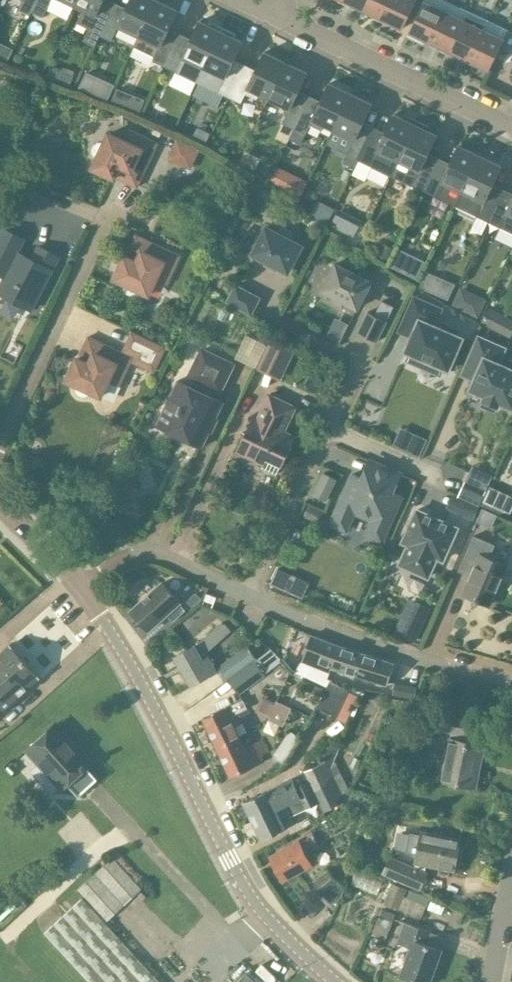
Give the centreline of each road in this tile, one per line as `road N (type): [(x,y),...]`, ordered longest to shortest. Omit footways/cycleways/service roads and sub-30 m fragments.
road 1 (tertiary): [(339,981),(259,910),(82,587)]
road 2 (residential): [(0,462),(120,206)]
road 3 (residential): [(511,685),(345,639),(247,595)]
road 4 (residential): [(280,15),(511,129)]
road 5 (residential): [(247,595),(154,552),(140,551),(82,587)]
road 6 (residential): [(247,595),(326,431)]
road 7 (residential): [(326,431),(359,361),(293,327)]
road 8 (residential): [(437,480),(326,431)]

